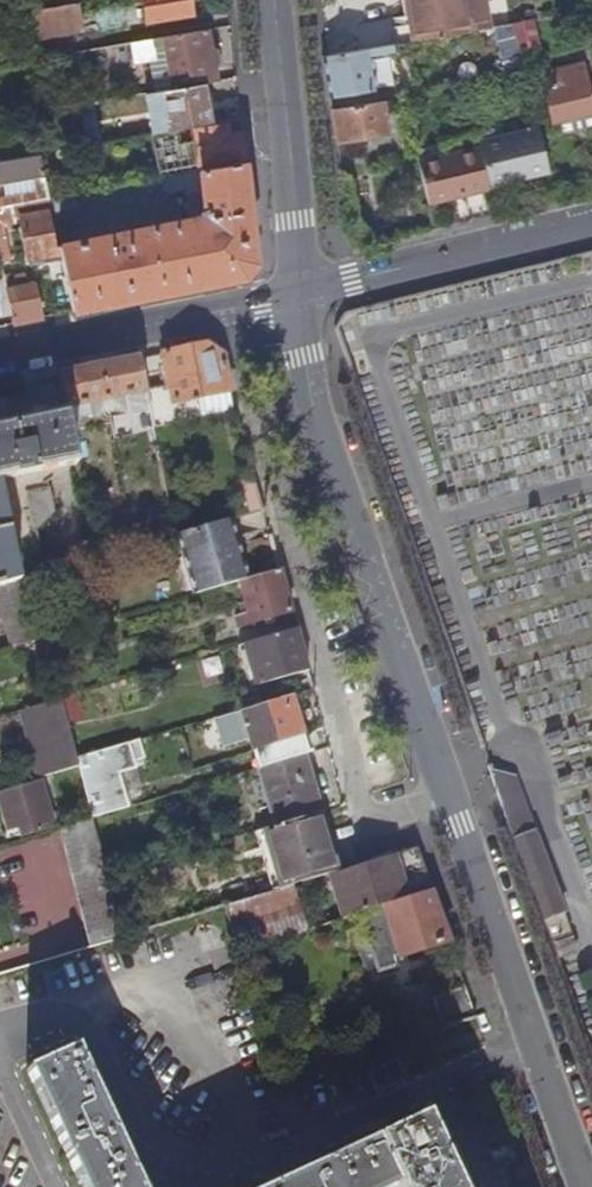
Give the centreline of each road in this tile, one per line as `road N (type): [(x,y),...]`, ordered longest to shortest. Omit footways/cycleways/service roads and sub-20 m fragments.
road 1 (residential): [(583,1186),(340,487),(303,356),(301,291)]
road 2 (residential): [(301,291),(0,356)]
road 3 (residential): [(591,220),(301,291)]
road 4 (residential): [(301,291),(274,0)]

